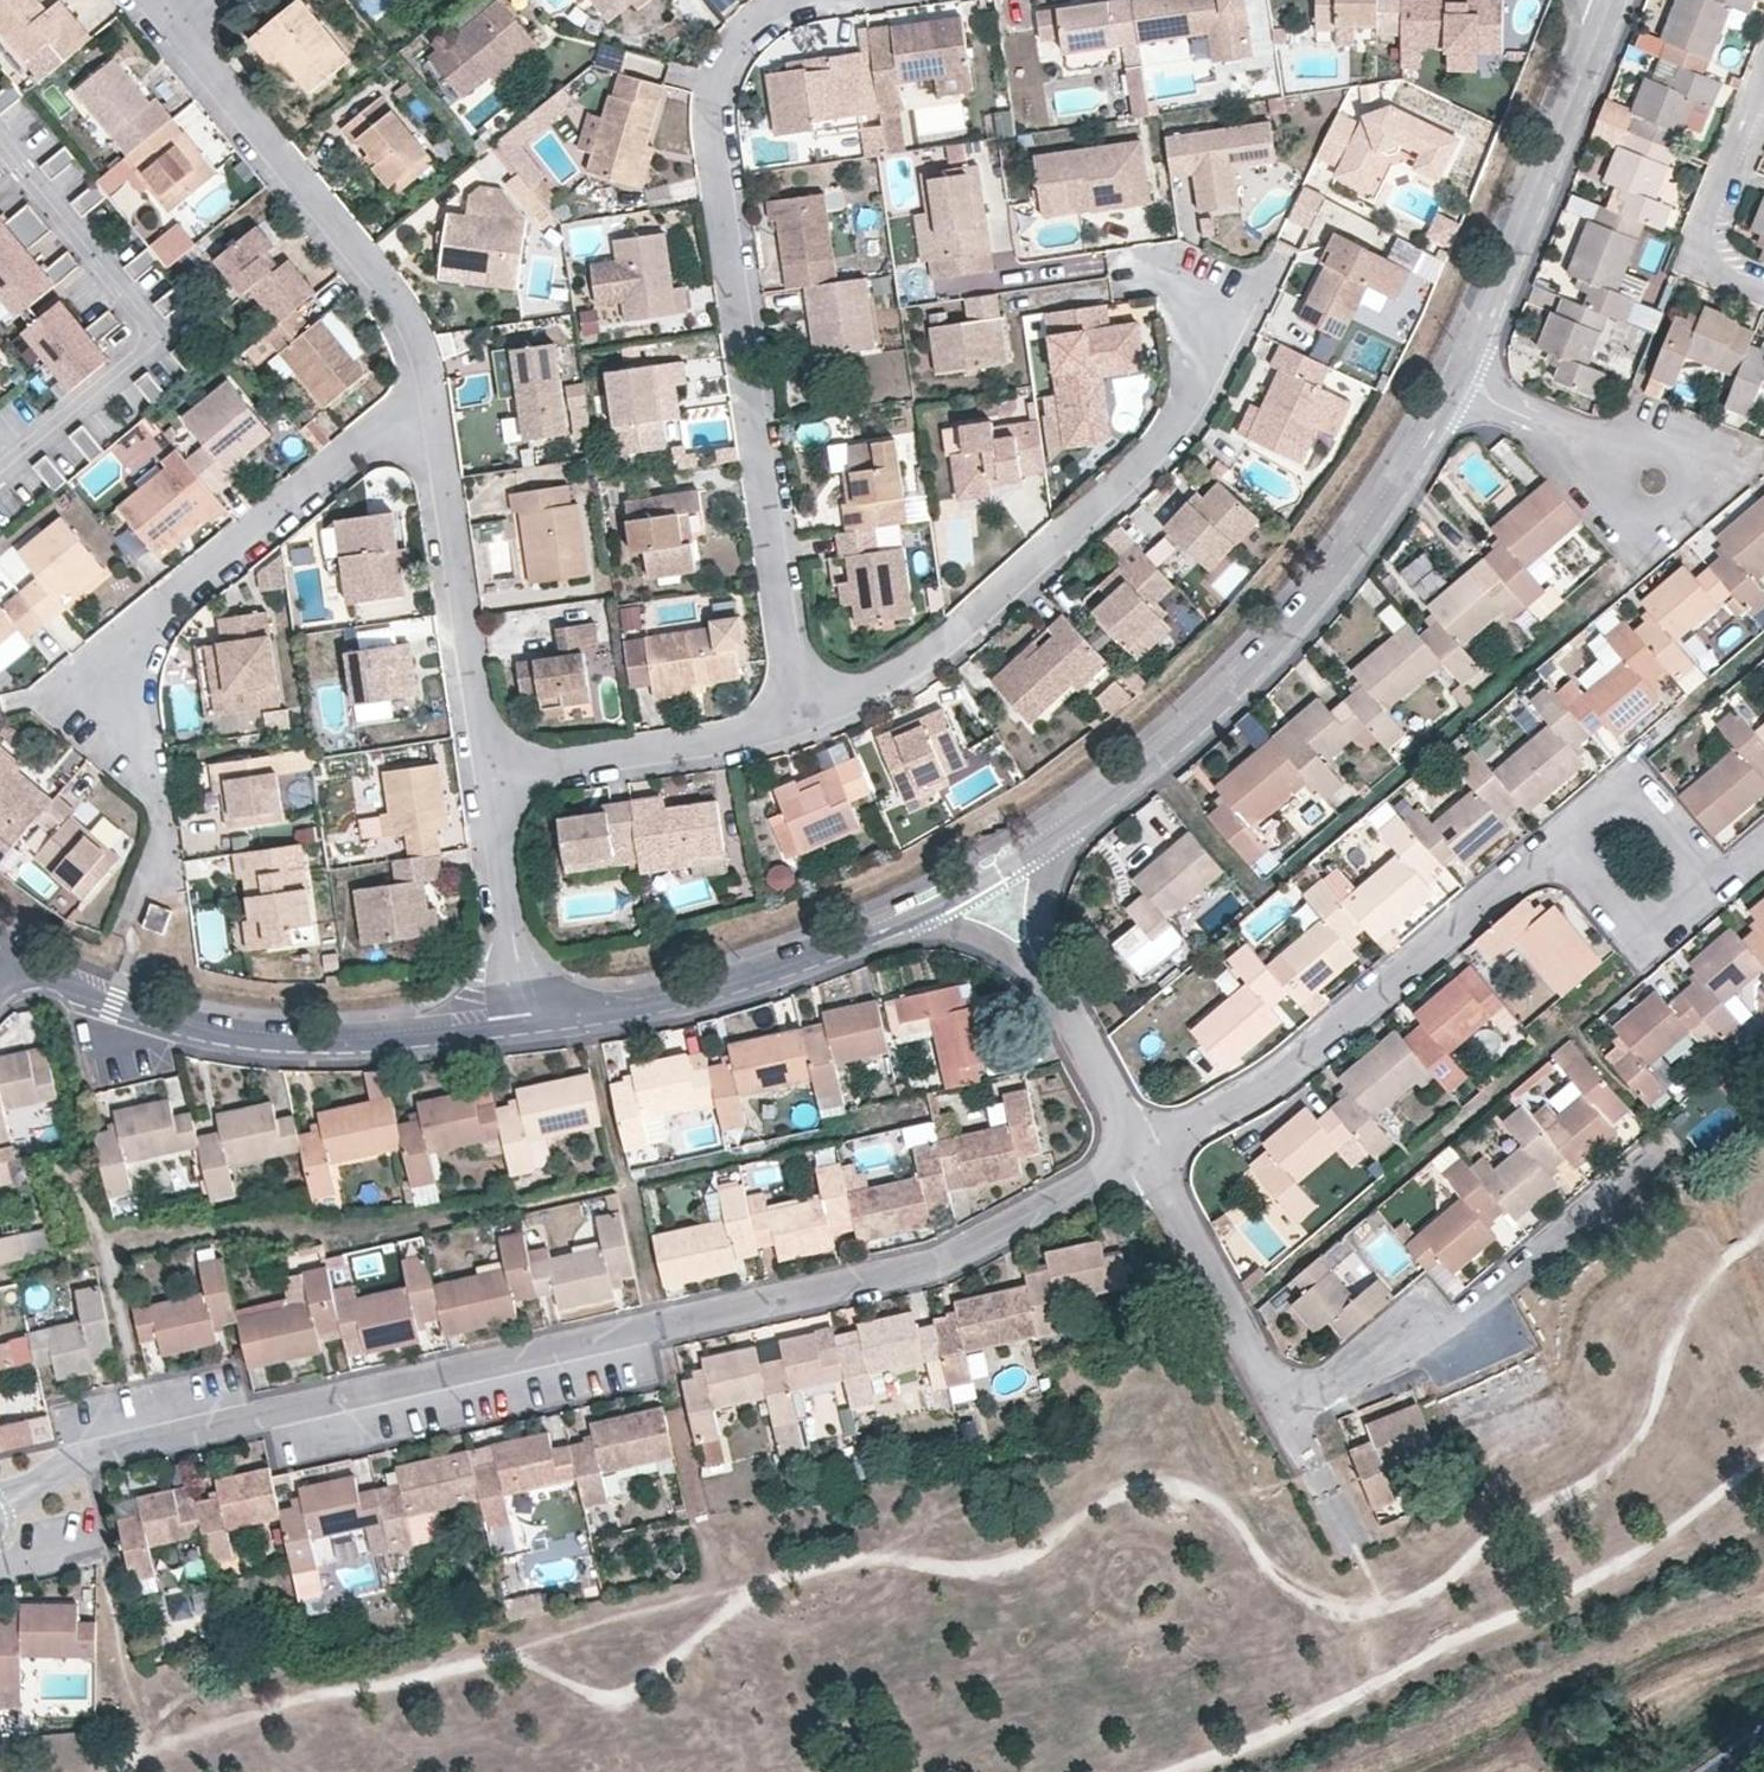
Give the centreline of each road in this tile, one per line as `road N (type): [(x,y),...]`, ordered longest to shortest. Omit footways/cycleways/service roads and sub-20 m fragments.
road 1 (residential): [(0,1505),(98,1453),(938,1263),(1144,1151)]
road 2 (residential): [(803,718),(716,95),(737,44),(773,11),(807,0)]
road 3 (residential): [(803,718),(884,686),(974,620),(1190,408),(1195,318),(1166,280),(1131,277)]
road 4 (residential): [(430,387),(137,630),(123,668),(121,713),(161,795),(154,857)]
road 5 (residential): [(1053,837),(1195,719),(1327,583),(1398,483),(1456,382)]
road 6 (residential): [(15,961),(111,1007),(189,1032),(298,1043),(535,1024)]
road 7 (residential): [(1144,1151),(1276,1078),(1566,837)]
road 8 (residential): [(1669,1145),(1467,1311),(1287,1409)]
road 9 (residential): [(171,16),(412,319),(430,387)]
road 10 (residential): [(1456,382),(1613,0)]
road 11 (residential): [(535,1024),(679,993),(924,914)]
road 12 (residential): [(430,387),(492,779)]
road 13 (residential): [(492,779),(733,740),(803,718)]
road 14 (residential): [(1144,1151),(1287,1409)]
road 15 (residential): [(1763,74),(1702,231),(1702,268),(1763,294)]
road 16 (residential): [(492,779),(518,964),(535,1024)]
road 17 (residential): [(1566,837),(1652,940),(1712,890)]
road 18 (residential): [(1566,837),(1625,788),(1712,890)]
road 19 (residential): [(1610,464),(1618,509),(1662,525),(1697,495),(1698,467),(1682,443)]
road 20 (residential): [(1062,1010),(1040,927),(1053,837)]
road 21 (residential): [(1456,382),(1610,464)]
road 22 (residential): [(924,914),(1002,951),(1062,1010)]
road 23 (residential): [(1062,1010),(1144,1151)]
road 24 (residential): [(924,914),(1053,837)]

